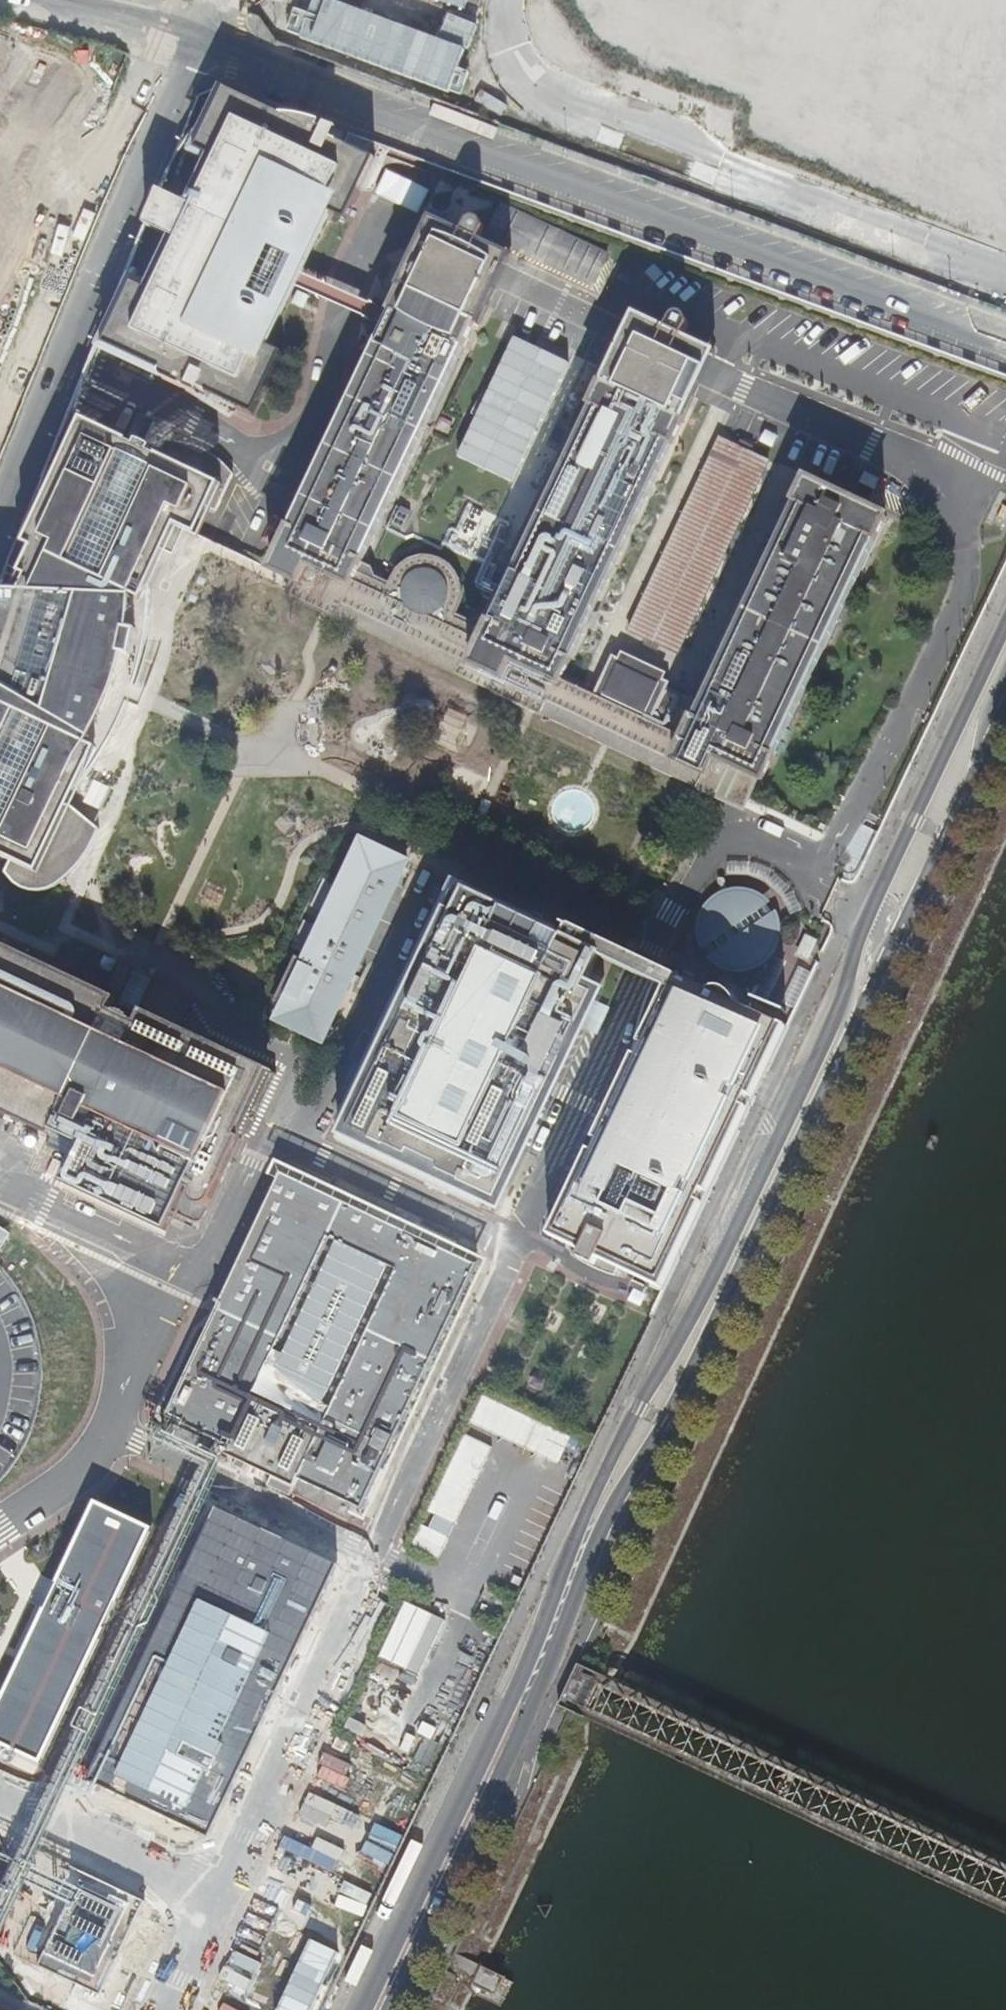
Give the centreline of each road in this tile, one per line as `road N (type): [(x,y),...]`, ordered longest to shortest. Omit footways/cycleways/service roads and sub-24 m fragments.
road 1 (secondary): [(1005,635),(858,946),(749,1201),(638,1407),(359,2009)]
road 2 (secondary): [(388,2009),(570,1619),(594,1546),(669,1421),(763,1228),(1005,702)]
road 3 (unclassified): [(1005,348),(193,42)]
road 4 (residential): [(193,42),(0,507)]
road 5 (unclassified): [(0,225),(84,12)]

